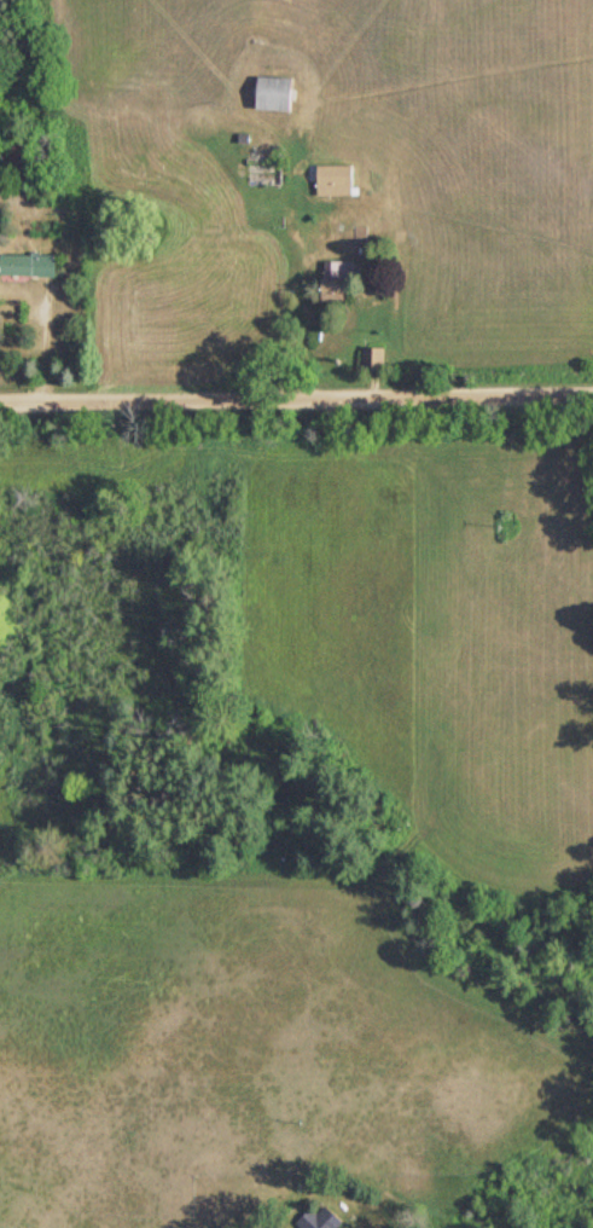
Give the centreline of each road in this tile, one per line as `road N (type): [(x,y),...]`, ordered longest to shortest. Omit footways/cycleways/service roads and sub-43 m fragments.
road 1 (residential): [(0,389),(592,369)]

